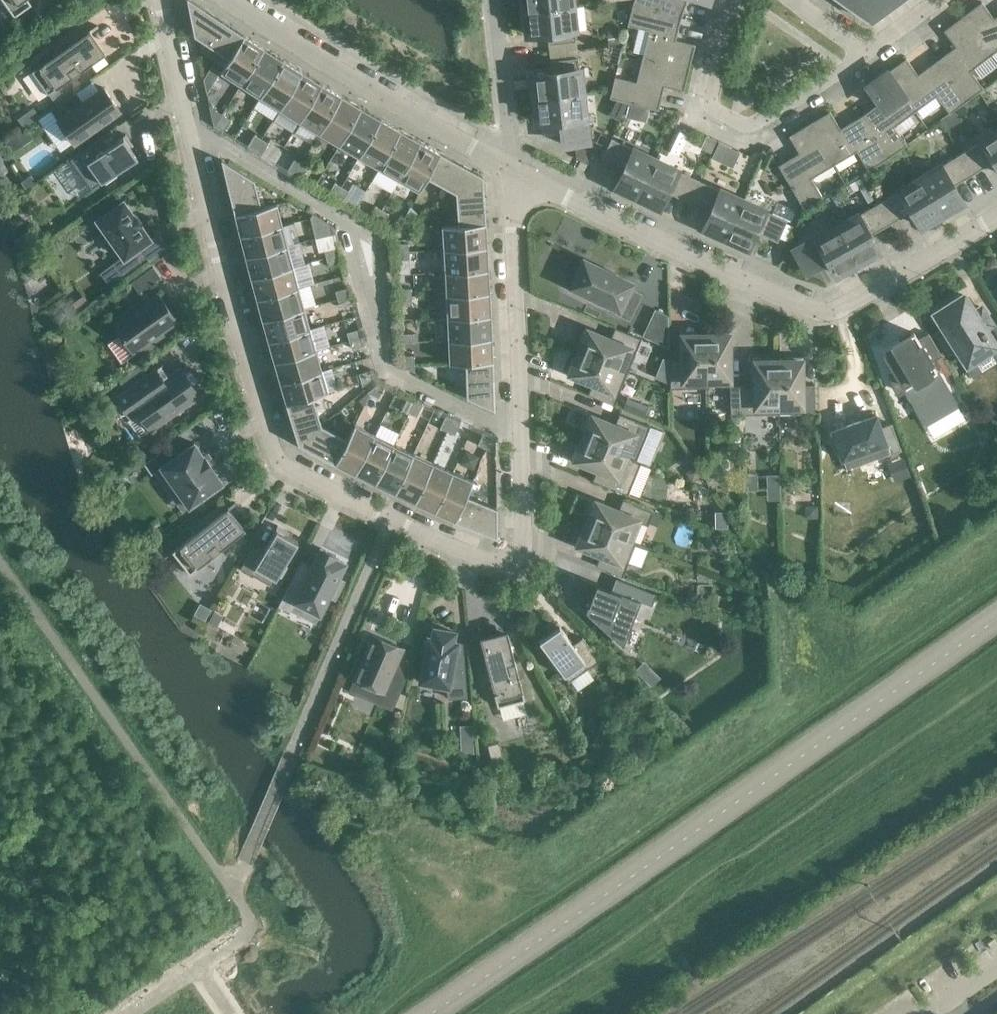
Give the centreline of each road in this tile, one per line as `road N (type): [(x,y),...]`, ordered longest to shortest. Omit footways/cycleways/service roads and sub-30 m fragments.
road 1 (residential): [(524,428),(524,540),(510,555),(490,558),(389,519),(276,458),(191,133)]
road 2 (residential): [(996,219),(830,314),(510,173)]
road 3 (residential): [(191,133),(348,224),(387,361),(524,428)]
road 4 (residential): [(510,173),(223,0)]
road 5 (residential): [(863,55),(748,135),(705,113),(739,0)]
road 6 (residential): [(510,173),(524,428)]
road 7 (residential): [(492,0),(510,173)]
road 8 (residential): [(191,133),(160,0)]

